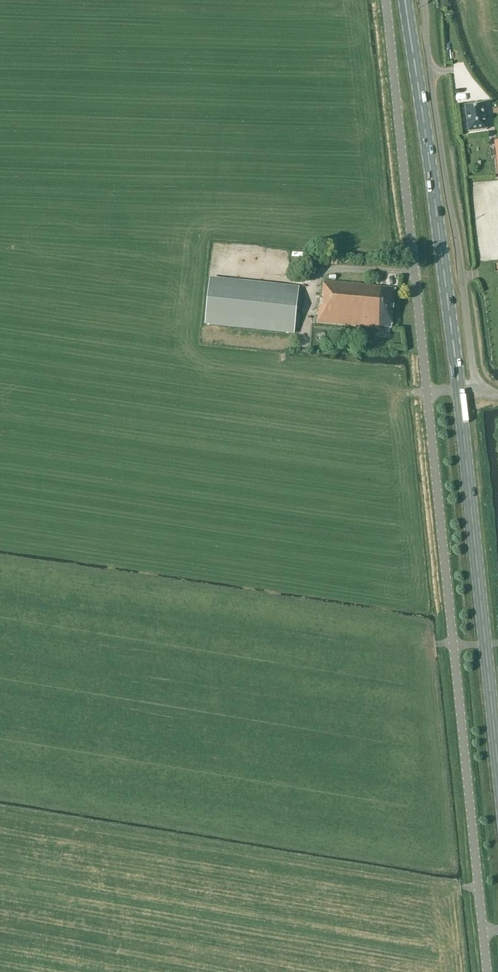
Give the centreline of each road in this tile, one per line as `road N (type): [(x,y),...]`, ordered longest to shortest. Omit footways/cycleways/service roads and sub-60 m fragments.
road 1 (unclassified): [(487,971),(427,393)]
road 2 (unclassified): [(427,393),(386,0)]
road 3 (primary): [(459,389),(405,0)]
road 4 (unclassified): [(424,0),(475,388)]
road 5 (primary): [(497,763),(459,389)]

